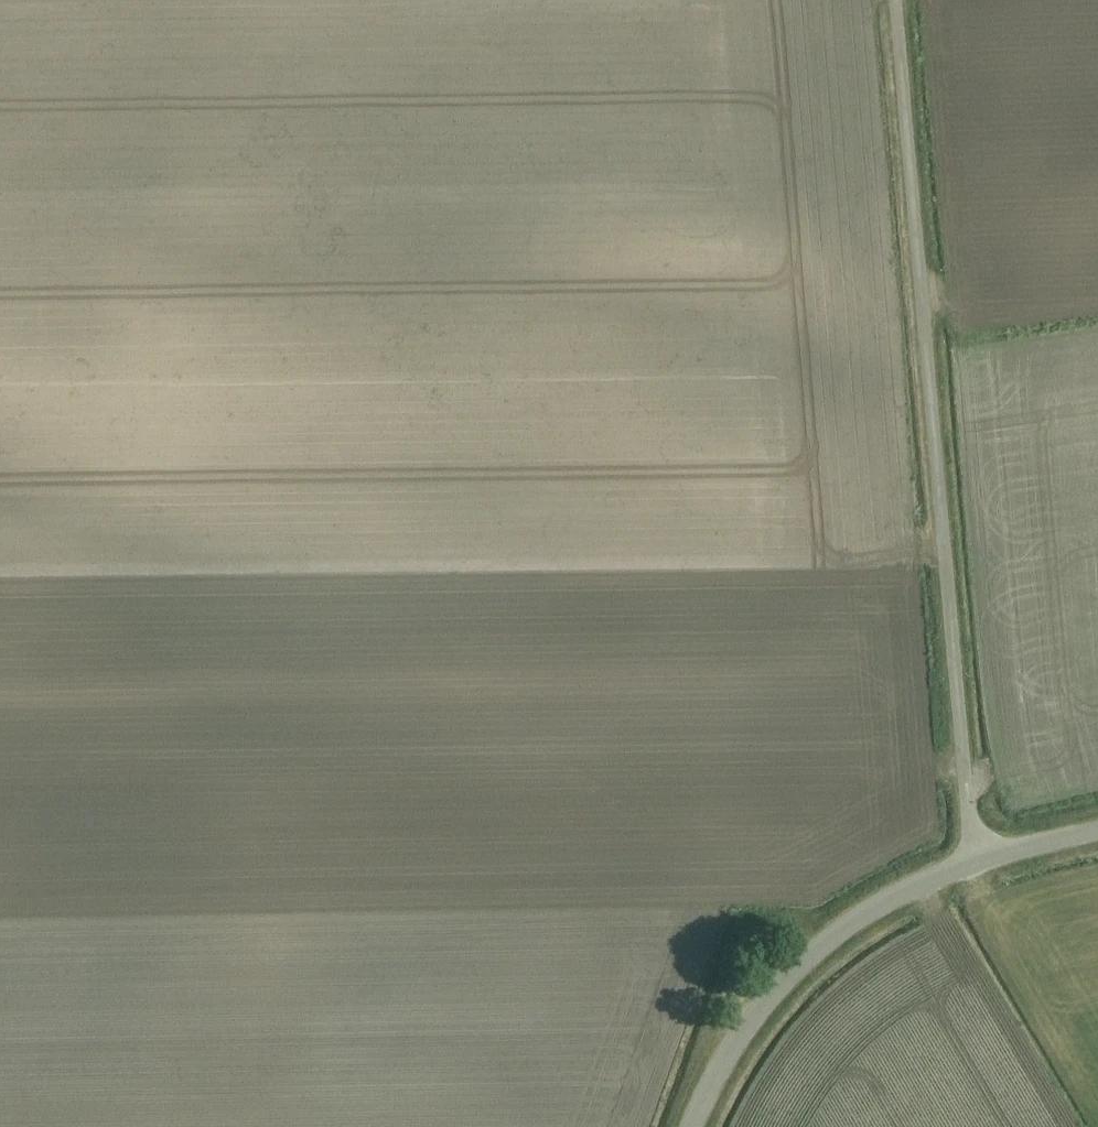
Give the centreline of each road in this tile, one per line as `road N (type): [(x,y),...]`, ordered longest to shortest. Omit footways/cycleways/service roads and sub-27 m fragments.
road 1 (unclassified): [(980,868),(899,0)]
road 2 (unclassified): [(700,1126),(739,1043),(830,940),(925,886),(980,868)]
road 3 (unclassified): [(980,868),(1097,832)]

